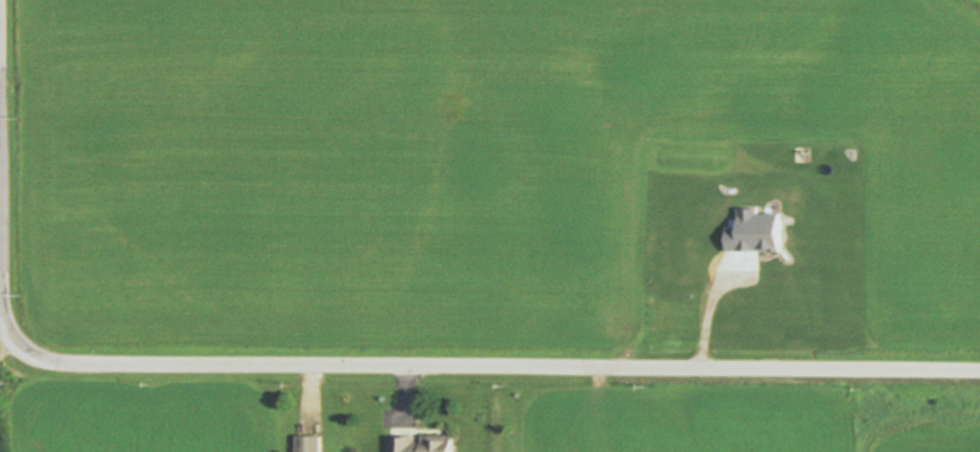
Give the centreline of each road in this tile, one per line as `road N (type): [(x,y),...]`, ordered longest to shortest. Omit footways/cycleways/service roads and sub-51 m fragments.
road 1 (residential): [(979,372),(61,364)]

